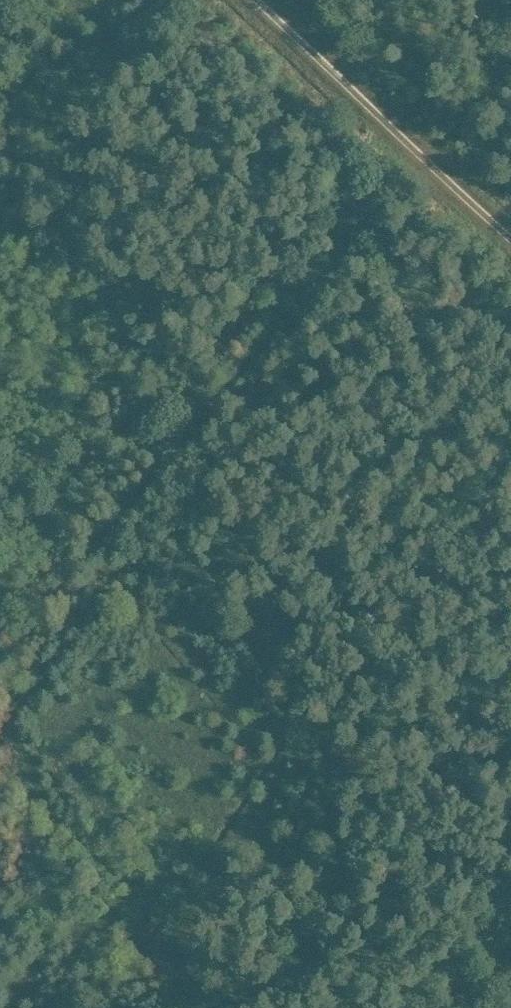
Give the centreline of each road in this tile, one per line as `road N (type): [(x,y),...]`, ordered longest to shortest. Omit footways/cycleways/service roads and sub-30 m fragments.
road 1 (track): [(424,156),(0,656)]
road 2 (track): [(510,236),(260,0)]

